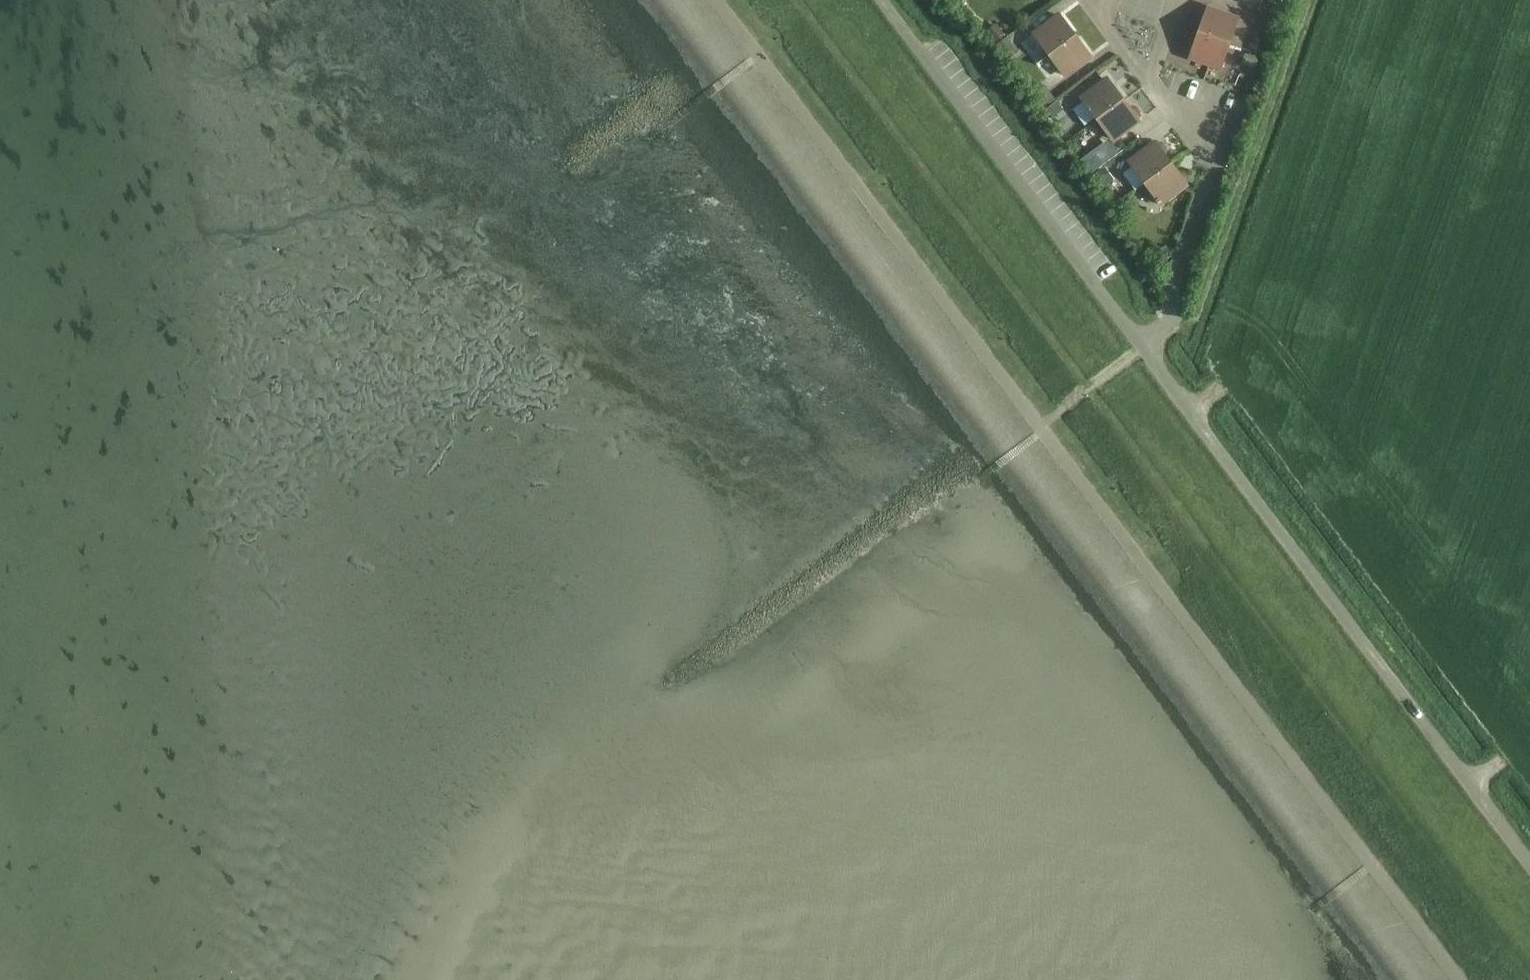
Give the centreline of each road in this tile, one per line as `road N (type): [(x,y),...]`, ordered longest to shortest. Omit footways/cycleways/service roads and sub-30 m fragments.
road 1 (unclassified): [(1529,855),(883,0)]

